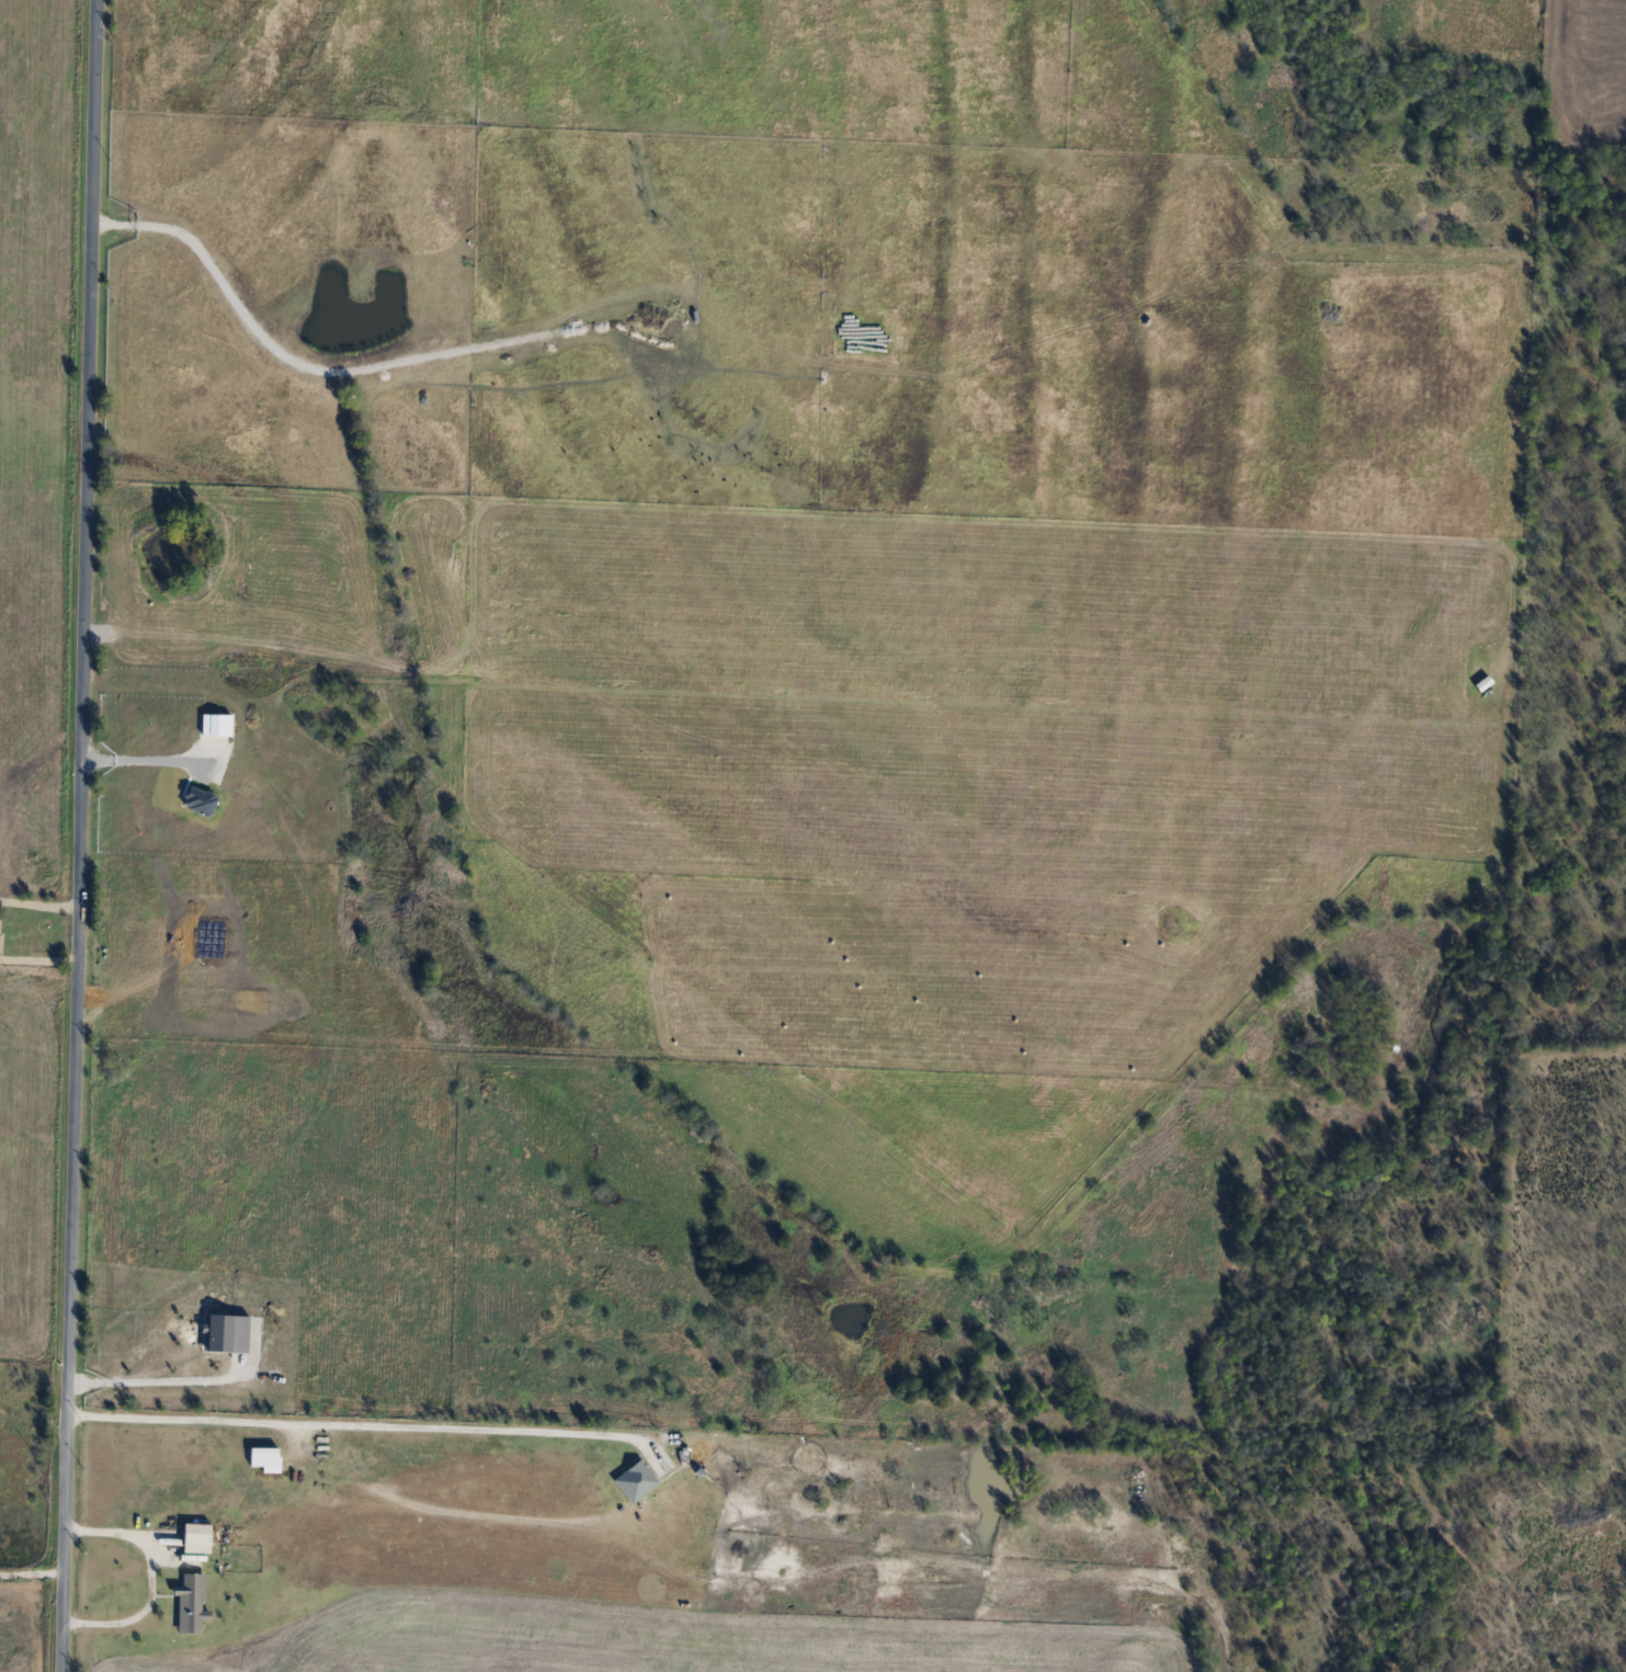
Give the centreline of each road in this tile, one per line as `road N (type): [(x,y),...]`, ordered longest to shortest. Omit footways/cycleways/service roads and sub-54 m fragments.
road 1 (residential): [(60,1671),(94,0)]

